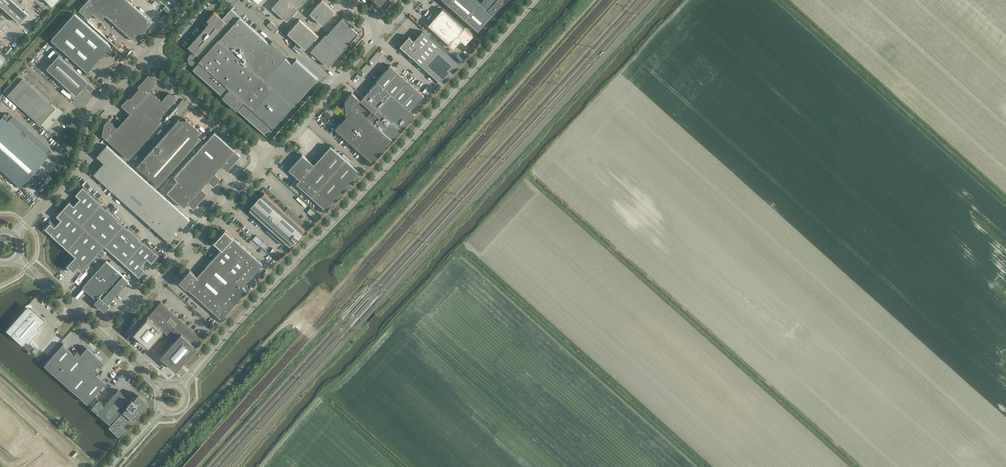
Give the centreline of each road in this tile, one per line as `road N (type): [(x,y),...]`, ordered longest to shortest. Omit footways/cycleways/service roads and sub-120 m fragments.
road 1 (secondary): [(204,359),(534,0)]
road 2 (track): [(595,0),(340,286),(295,319)]
road 3 (unclassified): [(107,339),(269,156)]
road 4 (unclassified): [(15,233),(78,166),(87,117),(147,51)]
road 5 (unclassified): [(269,156),(381,31)]
road 6 (unclassified): [(269,156),(147,51)]
road 7 (tertiary): [(107,339),(18,259)]

